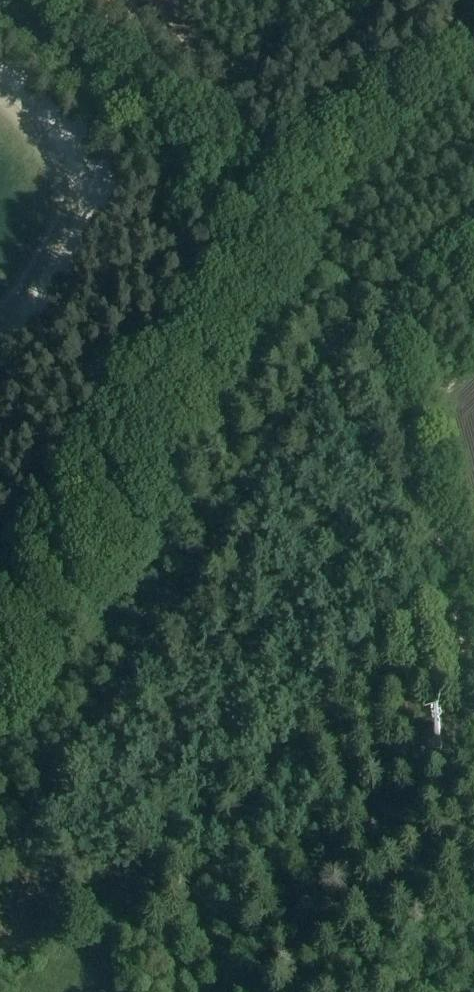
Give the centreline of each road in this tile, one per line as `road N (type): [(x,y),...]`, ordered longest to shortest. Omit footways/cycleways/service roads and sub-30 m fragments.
road 1 (track): [(0,873),(315,401),(353,318)]
road 2 (track): [(473,683),(367,331),(371,308),(473,221)]
road 3 (track): [(353,318),(319,262),(223,176),(172,0)]

